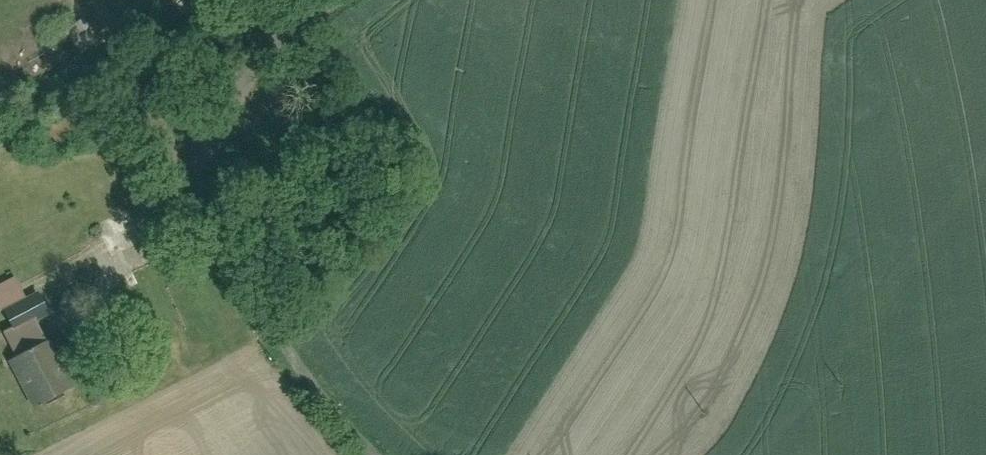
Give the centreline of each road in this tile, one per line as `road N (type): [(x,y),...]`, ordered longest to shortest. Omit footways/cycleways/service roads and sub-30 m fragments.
road 1 (residential): [(344,0),(231,100),(204,163),(217,242),(328,406),(378,454)]
road 2 (track): [(88,0),(140,97),(204,163)]

